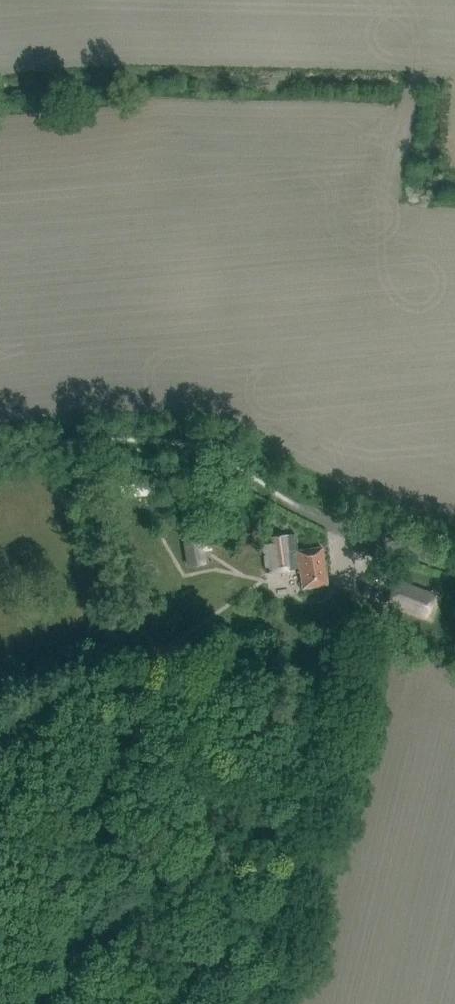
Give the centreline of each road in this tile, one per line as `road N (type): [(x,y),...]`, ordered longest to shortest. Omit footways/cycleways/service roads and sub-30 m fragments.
road 1 (unclassified): [(454,566),(369,539),(290,501)]

